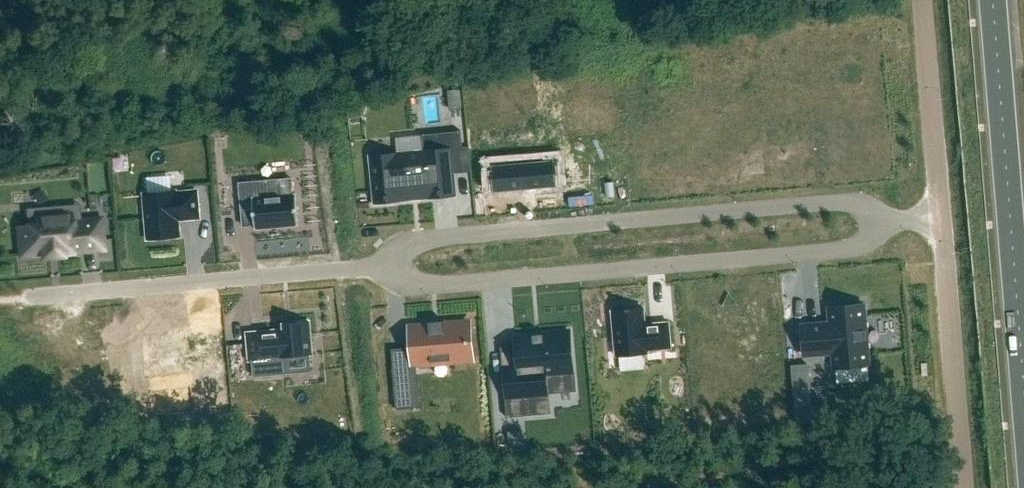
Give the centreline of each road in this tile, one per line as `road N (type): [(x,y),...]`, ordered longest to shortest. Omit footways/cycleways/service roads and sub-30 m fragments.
road 1 (residential): [(880,223),(864,206),(844,203),(422,239),(376,267)]
road 2 (residential): [(376,267),(424,287),(851,251),(880,223)]
road 3 (primary): [(993,0),(1023,373)]
road 4 (residential): [(376,267),(33,298)]
road 5 (unclassified): [(966,487),(941,218)]
road 6 (unclassified): [(941,218),(921,0)]

